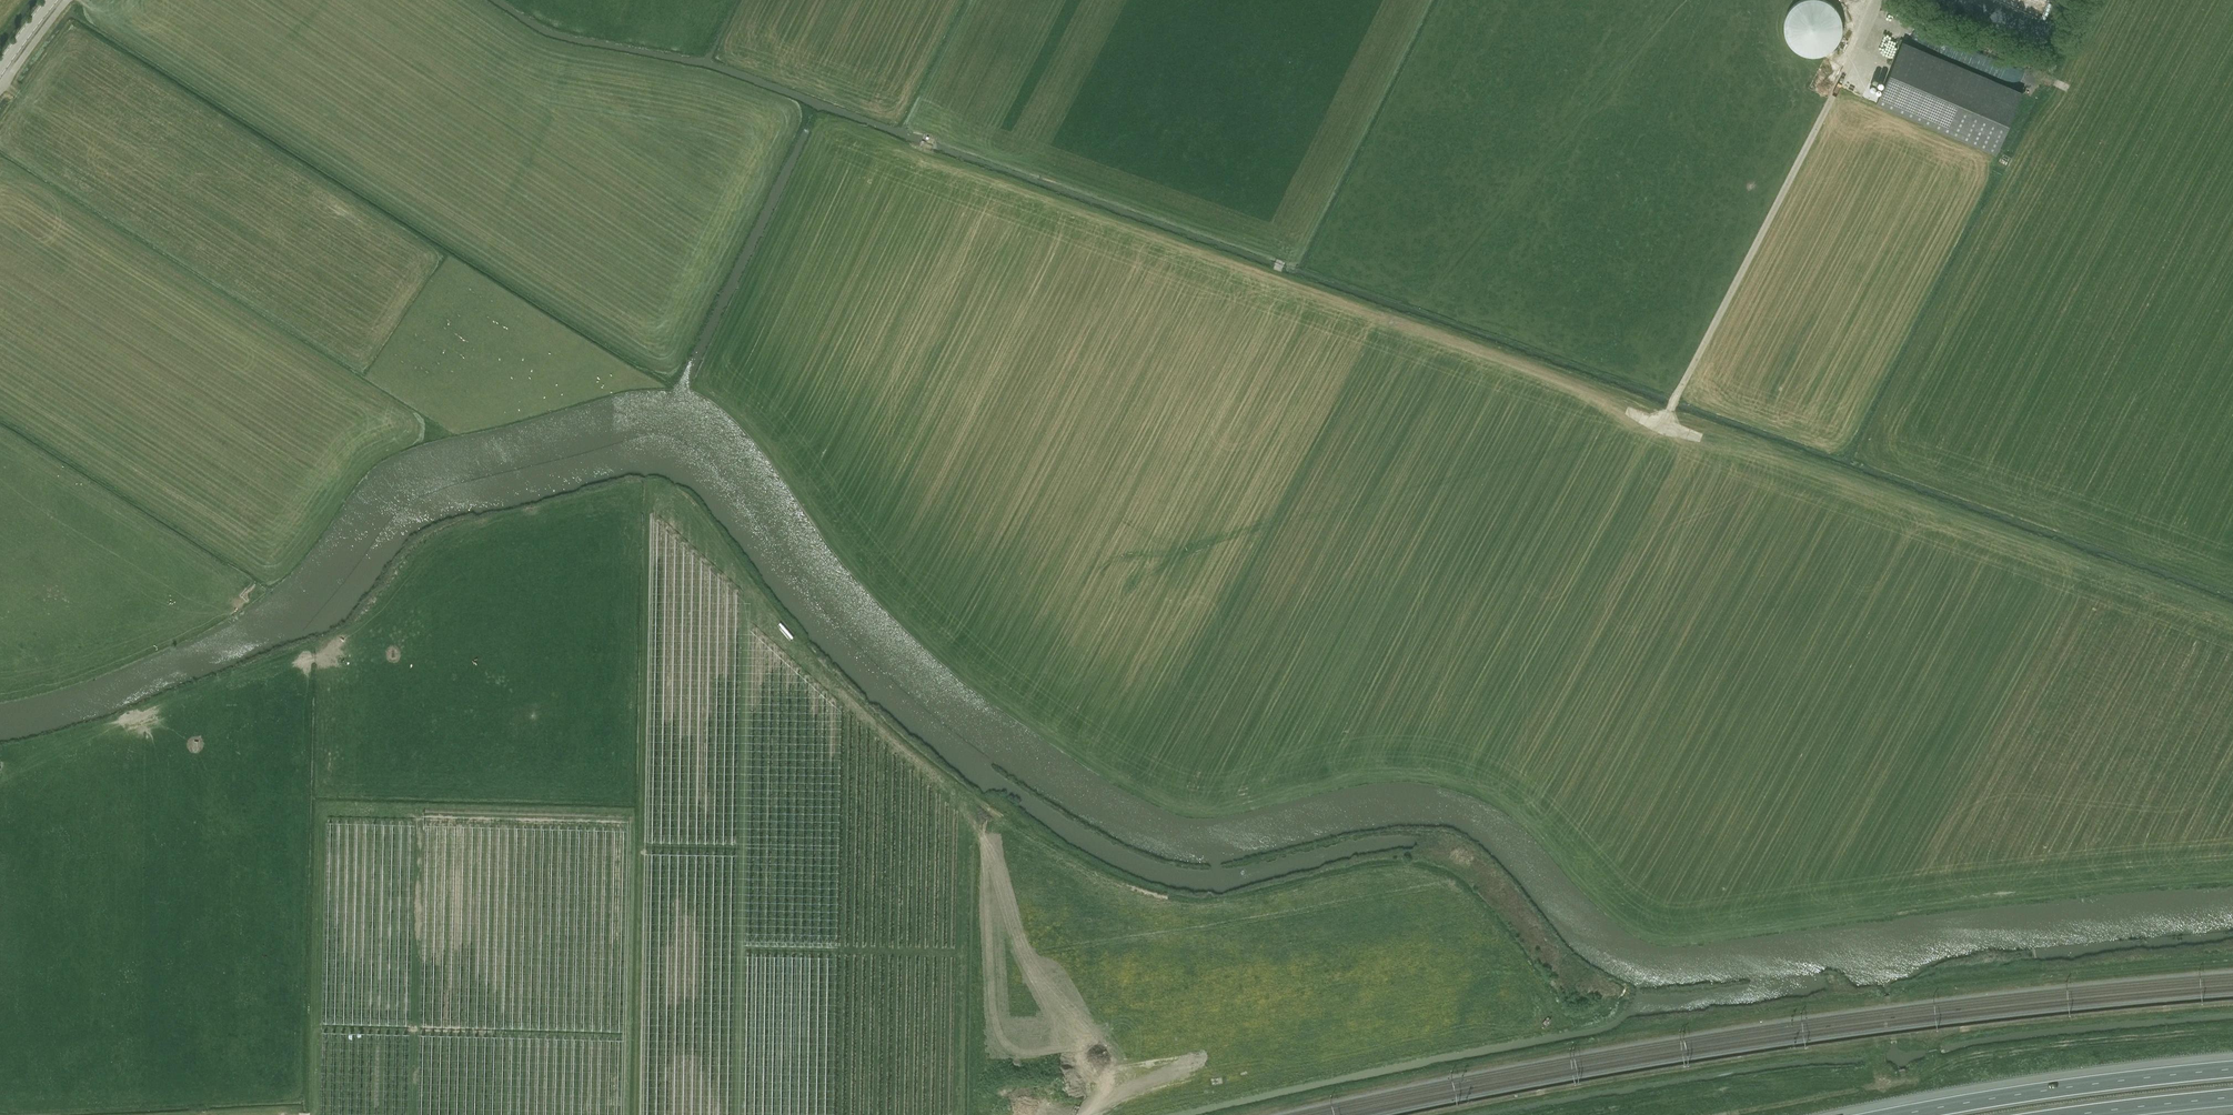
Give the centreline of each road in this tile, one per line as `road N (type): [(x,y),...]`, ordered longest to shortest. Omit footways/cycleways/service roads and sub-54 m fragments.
road 1 (motorway): [(2232,1070),(1896,1114)]
road 2 (motorway): [(2074,1114),(2232,1098)]

